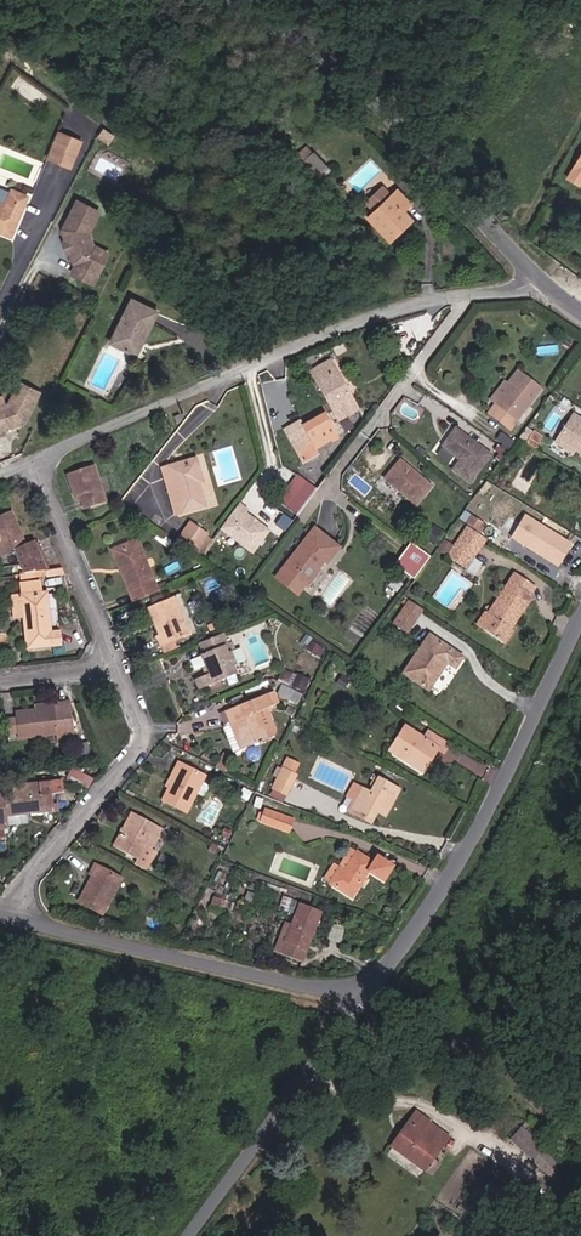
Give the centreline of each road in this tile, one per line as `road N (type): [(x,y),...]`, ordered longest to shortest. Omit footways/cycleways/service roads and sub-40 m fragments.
road 1 (residential): [(37,460),(318,338),(438,297),(517,289),(536,277)]
road 2 (tertiary): [(217,0),(295,40),(536,277)]
road 3 (tertiary): [(580,630),(518,765),(413,945),(374,988)]
road 4 (tertiary): [(374,988),(336,989),(16,917)]
road 5 (unclassified): [(374,988),(190,1235)]
road 6 (residential): [(114,663),(143,723),(143,745),(20,896),(16,917)]
road 7 (residential): [(37,460),(114,663)]

